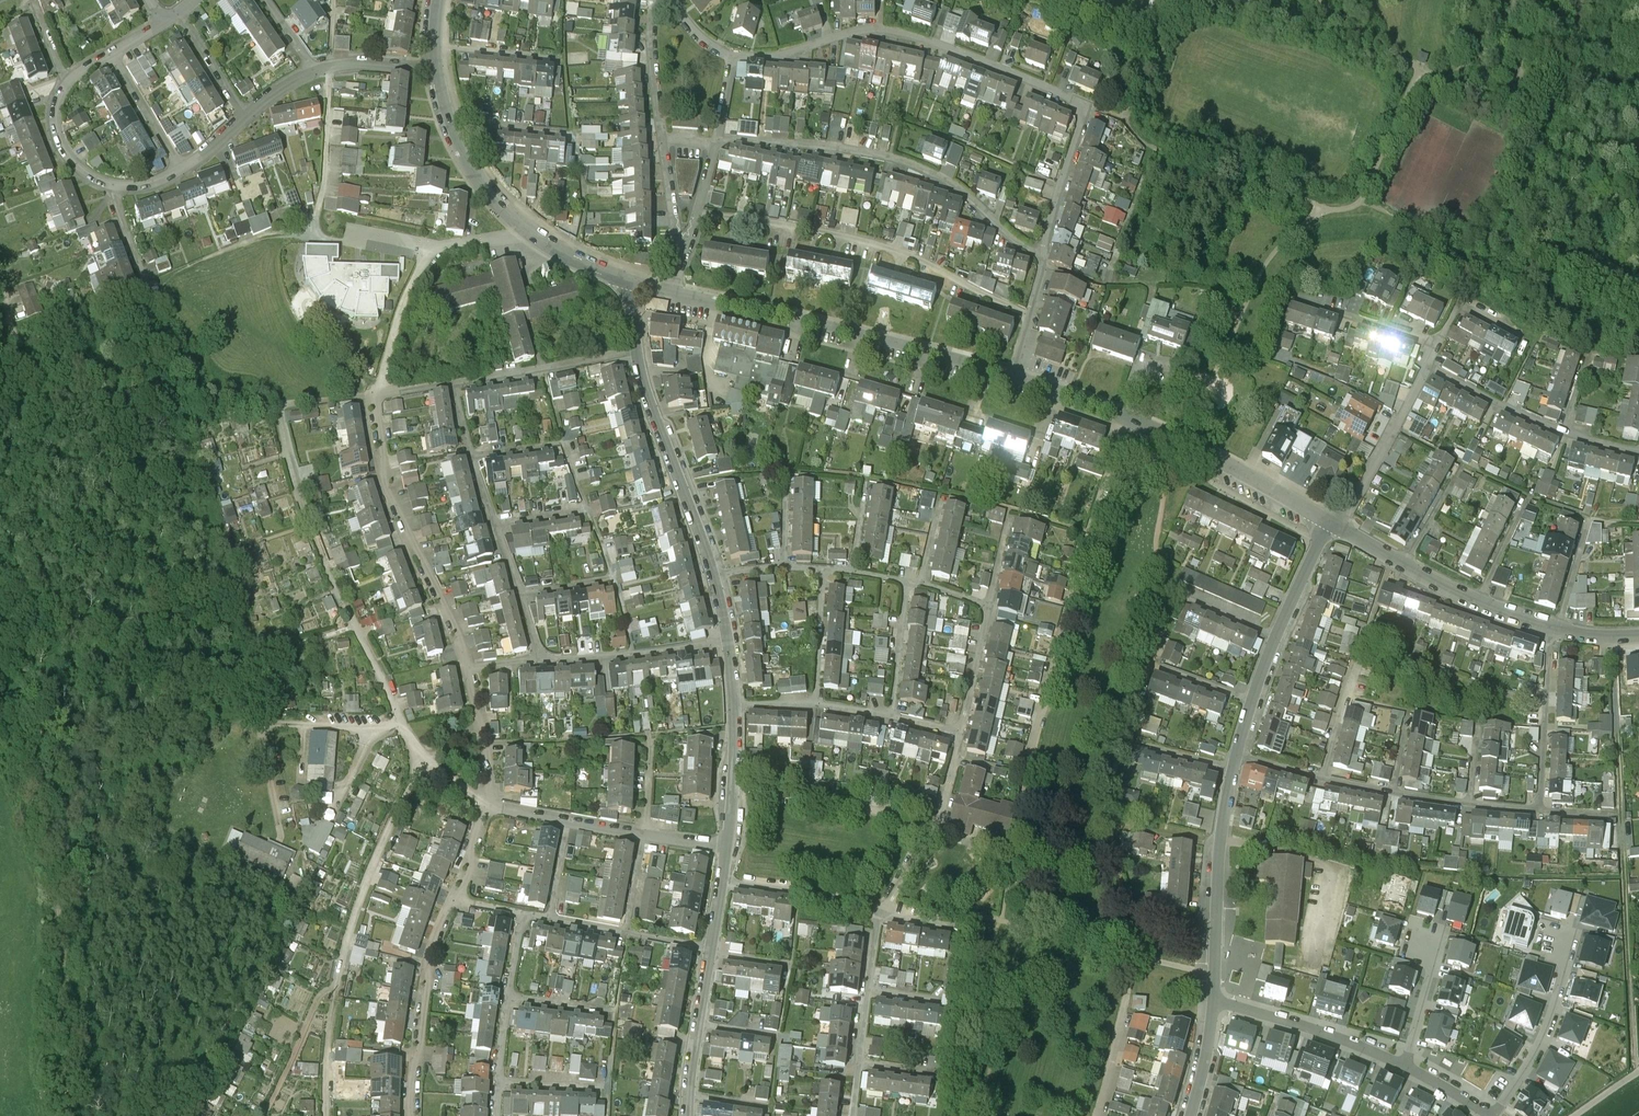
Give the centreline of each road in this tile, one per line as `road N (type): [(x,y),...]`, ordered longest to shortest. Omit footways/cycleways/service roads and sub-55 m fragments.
road 1 (residential): [(734,53),(786,53),(888,31),(1082,101),(1043,254)]
road 2 (track): [(72,1115),(52,859),(0,676)]
road 3 (tertiary): [(1011,376),(1181,439),(1341,522)]
road 4 (residential): [(719,134),(895,152),(962,188),(1043,254)]
road 5 (tertiary): [(673,294),(860,333),(1011,376)]
road 6 (residential): [(699,213),(874,242),(1030,311)]
road 7 (residential): [(379,398),(374,430),(383,477),(471,671)]
road 8 (residential): [(715,575),(636,351)]
road 9 (residential): [(1236,768),(1220,839),(1213,1002)]
road 10 (residential): [(455,899),(428,963),(414,1115)]
road 11 (residential): [(1213,1002),(1404,1067)]
road 12 (residential): [(960,732),(940,804),(881,914)]
road 13 (residential): [(1490,1115),(1555,1005),(1560,964),(1551,944)]
road 14 (residential): [(540,659),(727,638)]
road 15 (residential): [(636,351),(452,386)]
road 16 (residential): [(1538,808),(1556,628)]
road 17 (residential): [(1341,522),(1425,368)]
road 18 (residential): [(724,883),(841,897),(881,914)]
road 19 (residential): [(1425,368),(1564,431)]
road 20 (residential): [(728,850),(735,704)]
road 21 (residential): [(1320,777),(1364,639)]
road 22 (track): [(147,287),(17,340)]
road 23 (residential): [(890,715),(909,580)]
road 24 (residential): [(471,671),(484,722),(487,804)]
road 25 (tertiary): [(452,123),(485,187),(528,232)]
road 26 (residential): [(660,134),(653,0)]
road 27 (residential): [(816,704),(822,570)]
road 28 (residential): [(1438,345),(1311,304)]
road 29 (residential): [(114,53),(179,165)]
road 30 (residential): [(677,262),(660,134)]
road 31 (residential): [(311,72),(367,65),(439,72)]
road 32 (residential): [(435,47),(563,57)]
road 33 (residential): [(989,607),(960,732)]
road 34 (residential): [(181,7),(243,116)]
road 35 (residential): [(1404,1067),(1430,966),(1419,949)]
road 36 (residential): [(70,82),(56,132),(74,161),(108,179)]
road 37 (residential): [(1341,522),(1281,629)]
road 38 (residential): [(452,123),(574,134)]

